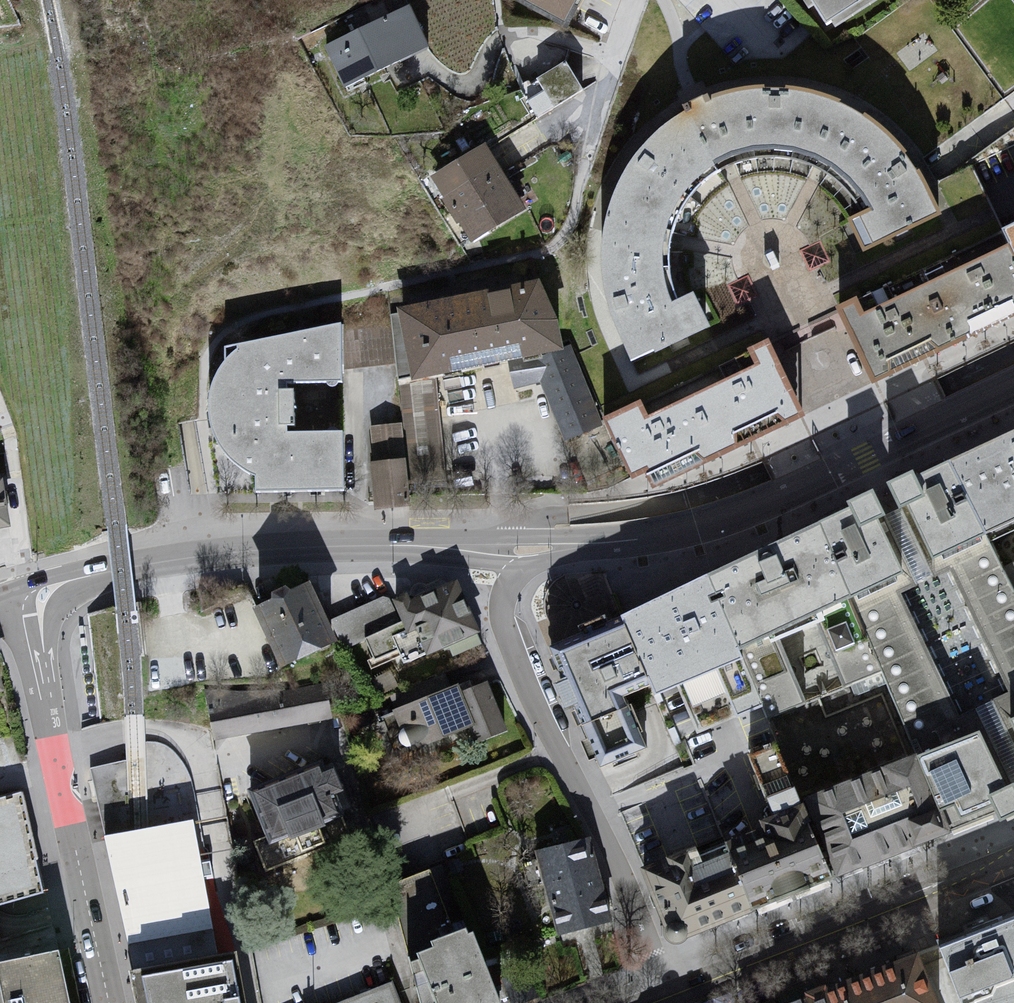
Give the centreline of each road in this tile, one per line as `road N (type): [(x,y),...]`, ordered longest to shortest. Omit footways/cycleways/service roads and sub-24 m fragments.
road 1 (secondary): [(565,545),(296,548),(151,563),(26,590)]
road 2 (residential): [(668,996),(599,827),(507,636),(509,583),(520,568),(565,545)]
road 3 (secondary): [(565,545),(656,538),(716,524),(1013,387)]
road 4 (secondary): [(108,1002),(26,590)]
road 5 (residential): [(668,996),(1013,861)]
road 6 (residential): [(616,57),(555,36),(498,33),(464,87),(424,63)]

